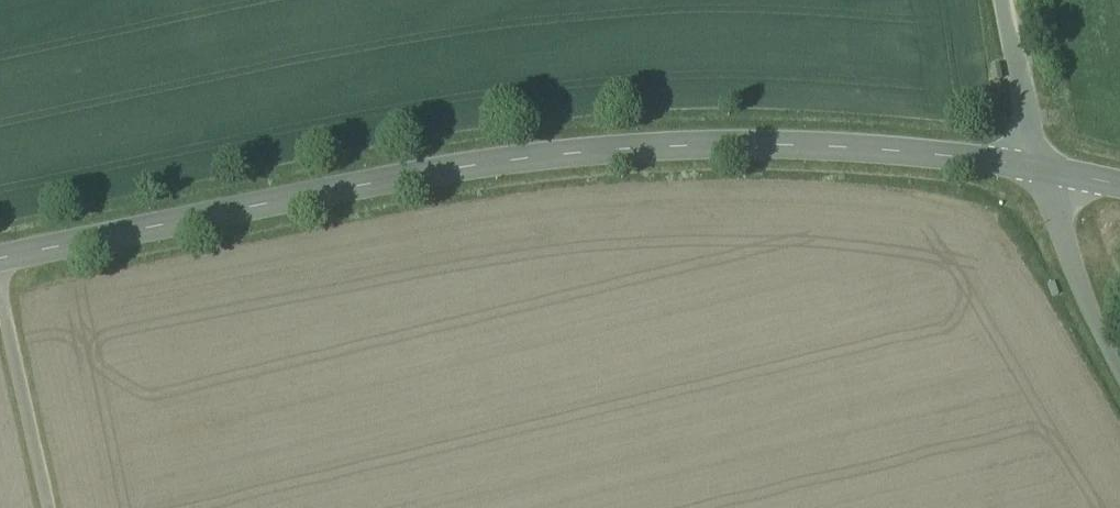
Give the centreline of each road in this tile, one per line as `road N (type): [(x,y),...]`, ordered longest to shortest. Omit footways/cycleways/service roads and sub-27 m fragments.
road 1 (tertiary): [(0,259),(359,186),(593,151),(797,145),(1036,169)]
road 2 (unclassified): [(0,291),(50,507)]
road 3 (unclassified): [(1036,169),(1078,288),(1119,355)]
road 4 (unclassified): [(1008,0),(1036,169)]

